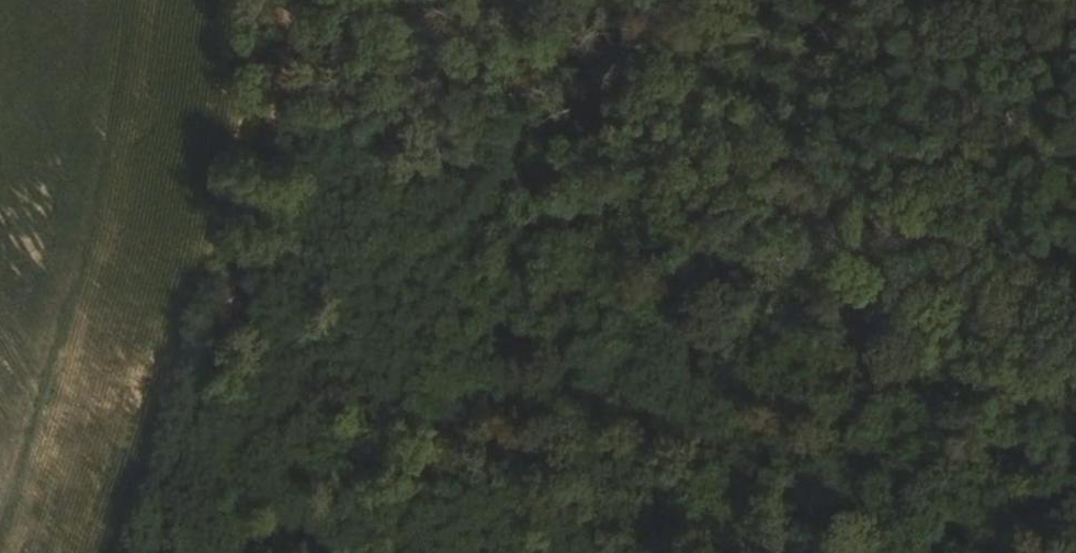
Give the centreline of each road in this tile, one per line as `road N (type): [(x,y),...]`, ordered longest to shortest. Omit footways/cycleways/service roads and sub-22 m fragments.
road 1 (track): [(294,0),(197,477),(160,552)]

